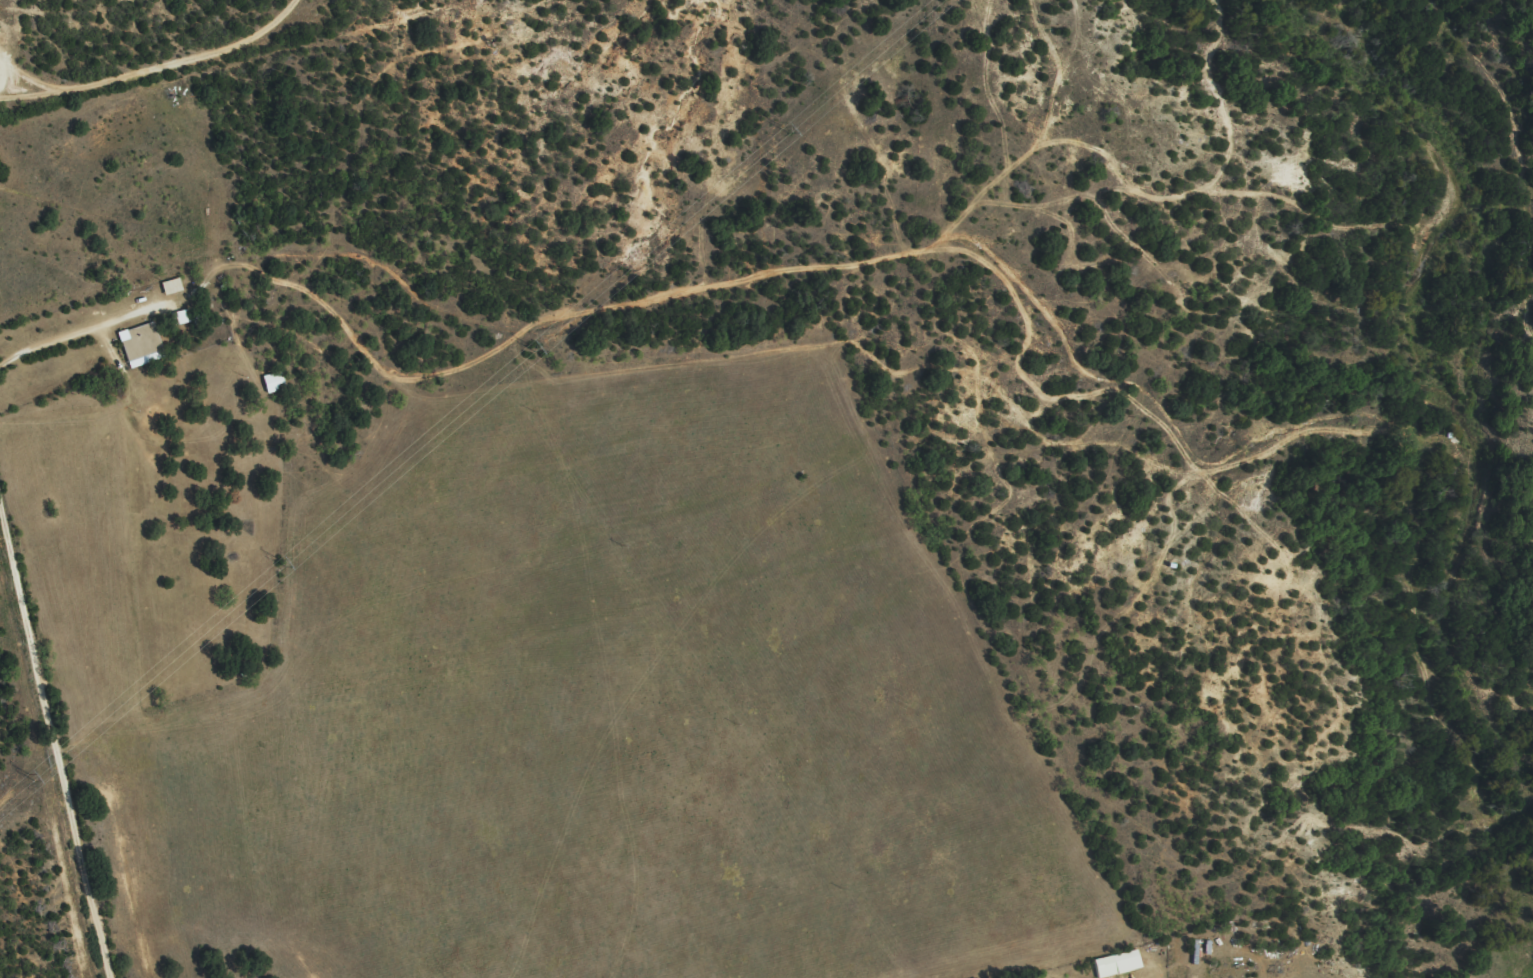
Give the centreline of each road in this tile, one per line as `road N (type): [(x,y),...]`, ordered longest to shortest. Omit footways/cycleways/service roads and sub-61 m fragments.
road 1 (residential): [(102,977),(0,534)]

